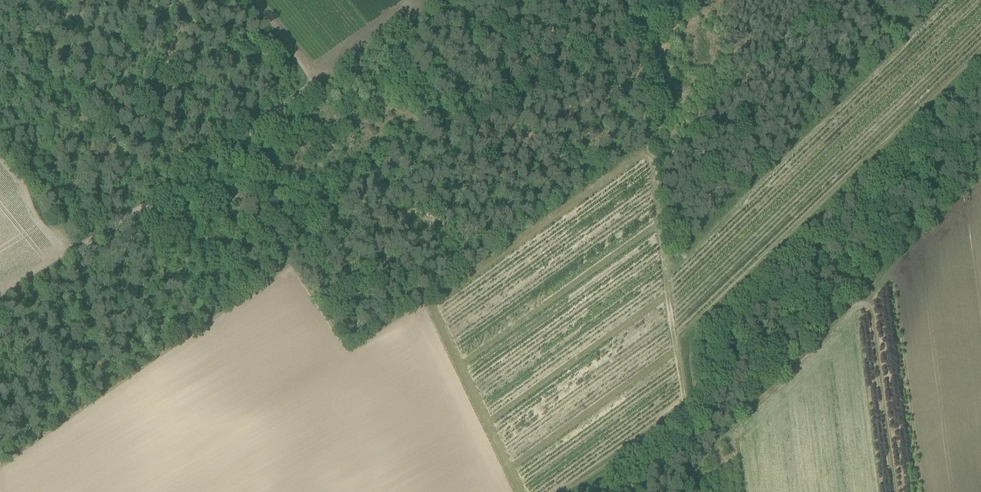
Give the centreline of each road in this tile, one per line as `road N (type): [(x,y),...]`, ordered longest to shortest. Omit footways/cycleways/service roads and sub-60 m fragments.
road 1 (track): [(441,0),(156,198),(0,293)]
road 2 (track): [(567,491),(691,405),(654,158)]
road 3 (track): [(826,0),(664,159),(649,152),(634,0)]

